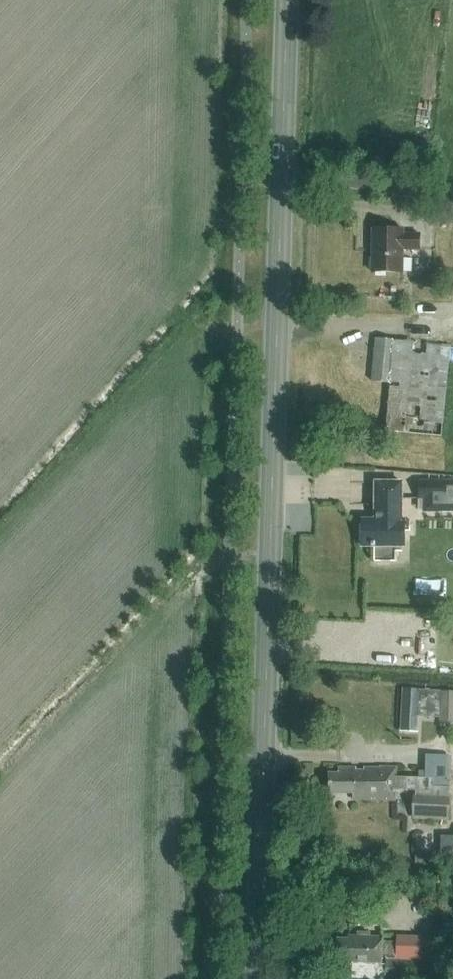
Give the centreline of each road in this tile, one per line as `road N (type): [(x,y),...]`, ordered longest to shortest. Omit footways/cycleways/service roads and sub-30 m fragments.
road 1 (primary): [(238,978),(214,806),(203,592),(215,0)]
road 2 (unclassified): [(185,978),(170,872),(167,741),(184,0)]
road 3 (unclassified): [(290,0),(261,889)]
road 4 (track): [(284,180),(452,199)]

